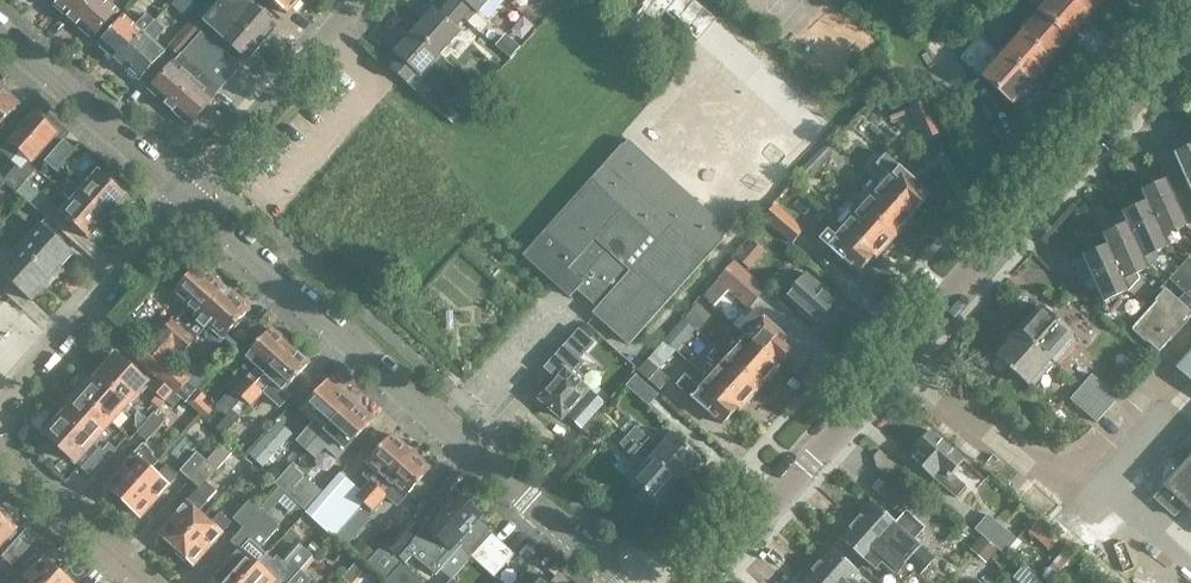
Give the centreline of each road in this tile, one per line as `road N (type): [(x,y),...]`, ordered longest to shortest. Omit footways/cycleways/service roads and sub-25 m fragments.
road 1 (residential): [(691,582),(1190,28)]
road 2 (residential): [(625,582),(184,193)]
road 3 (residential): [(0,401),(184,193)]
road 4 (residential): [(362,0),(184,193)]
road 5 (residential): [(184,193),(0,29)]
road 6 (residential): [(130,582),(0,468)]

